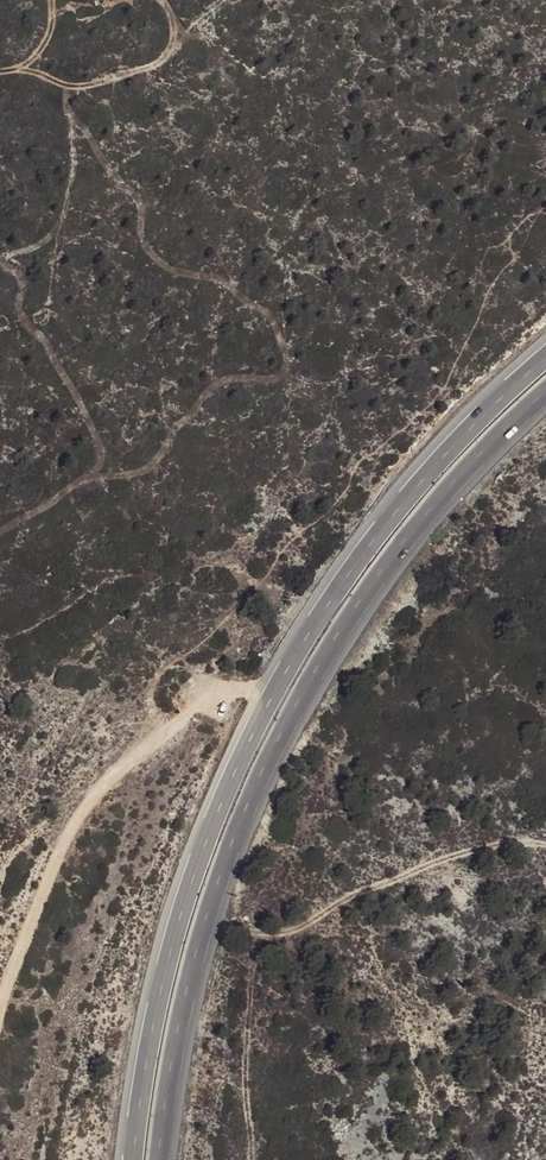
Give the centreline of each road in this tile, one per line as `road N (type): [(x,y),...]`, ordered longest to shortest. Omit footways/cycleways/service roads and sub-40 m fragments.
road 1 (trunk): [(545,347),(448,445),(373,536),(273,684),(200,839),(146,1048),(131,1159)]
road 2 (trunk): [(160,1159),(207,913),(284,731),(354,605),(418,522),(545,392)]
road 3 (track): [(0,1026),(43,892),(91,801),(145,743),(201,704),(273,684)]

